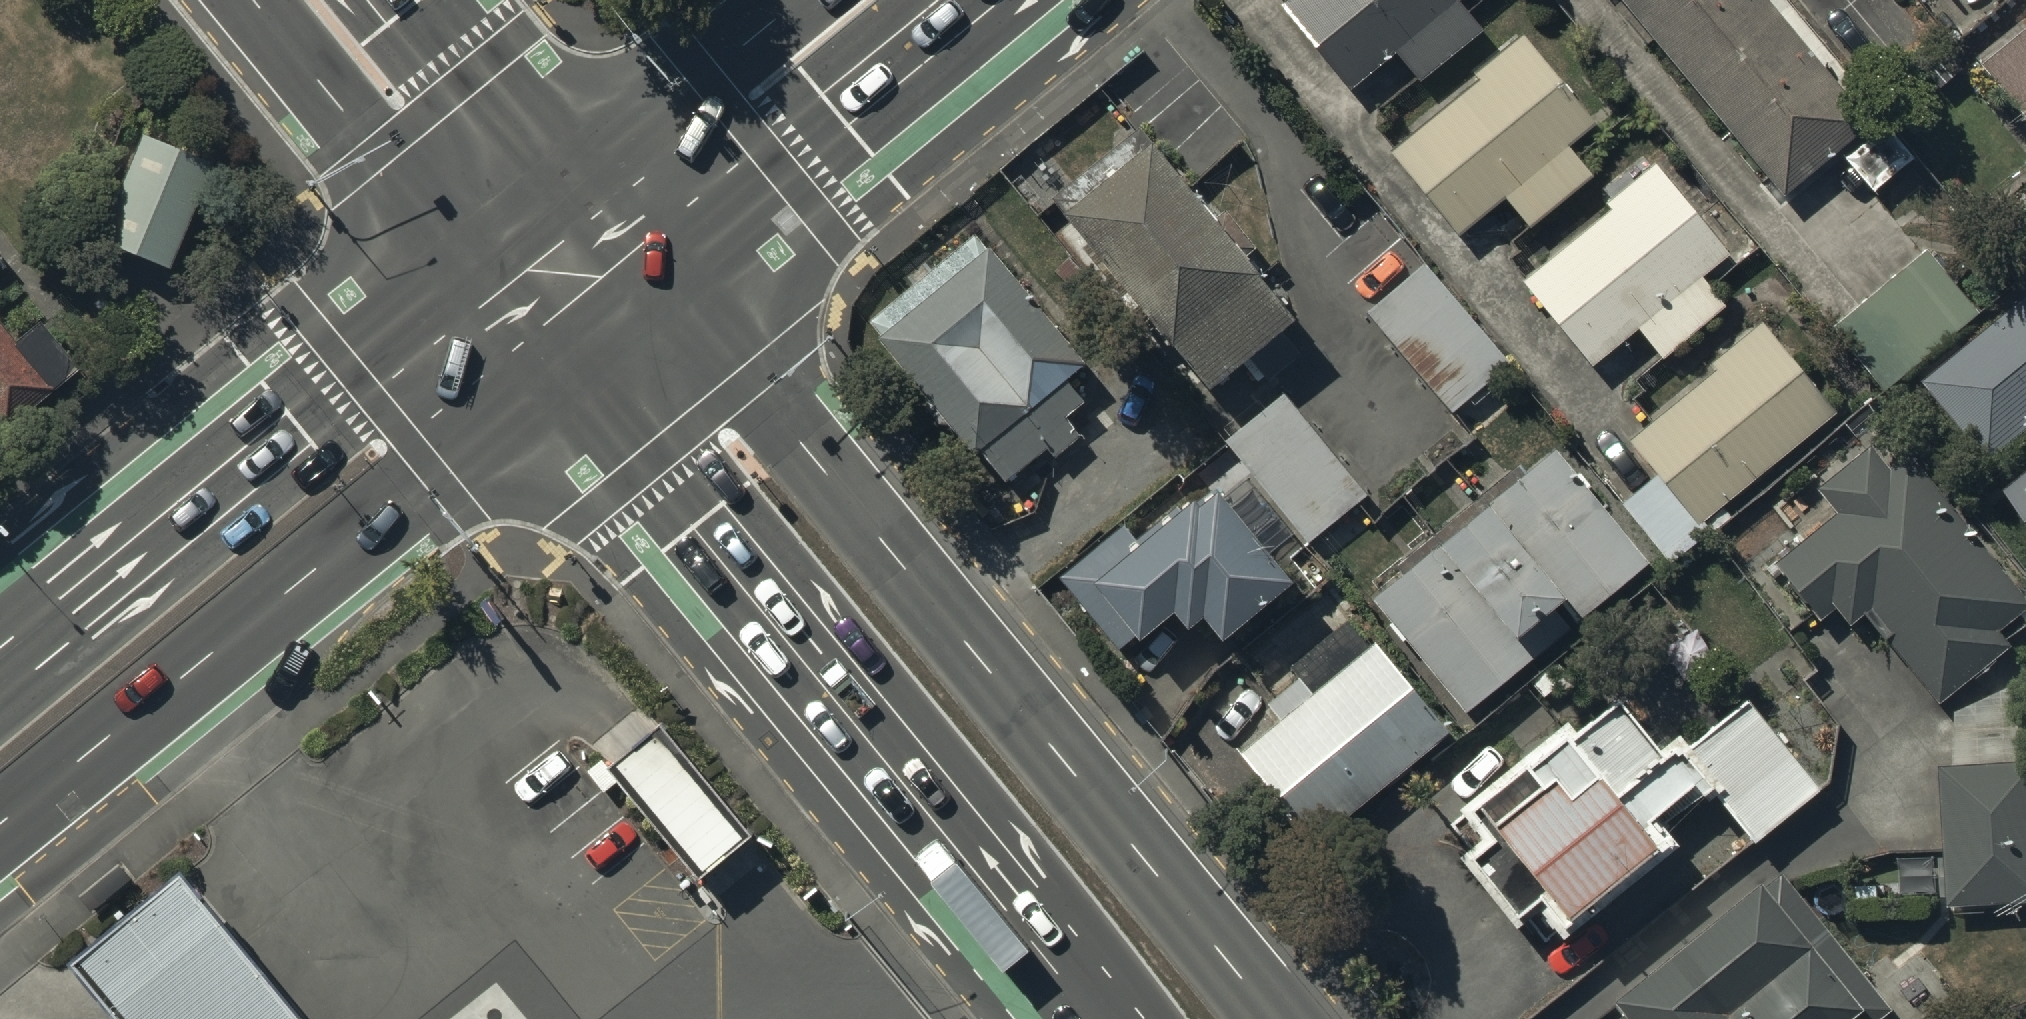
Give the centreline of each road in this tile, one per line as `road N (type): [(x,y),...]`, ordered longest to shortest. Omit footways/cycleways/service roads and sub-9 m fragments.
road 1 (primary): [(672,278),(1271,1018)]
road 2 (primary): [(1080,1018),(573,358)]
road 3 (secondary): [(573,358),(0,821)]
road 4 (secondary): [(0,646),(485,250)]
road 5 (secondary): [(1006,0),(672,278)]
road 6 (primary): [(485,250),(289,0)]
road 7 (secondary): [(582,172),(797,0)]
road 8 (primary): [(435,0),(582,172)]
road 9 (primary): [(573,358),(485,250)]
road 10 (primary): [(582,172),(672,278)]
road 11 (secondary): [(672,278),(573,358)]
road 12 (secondary): [(485,250),(582,172)]

